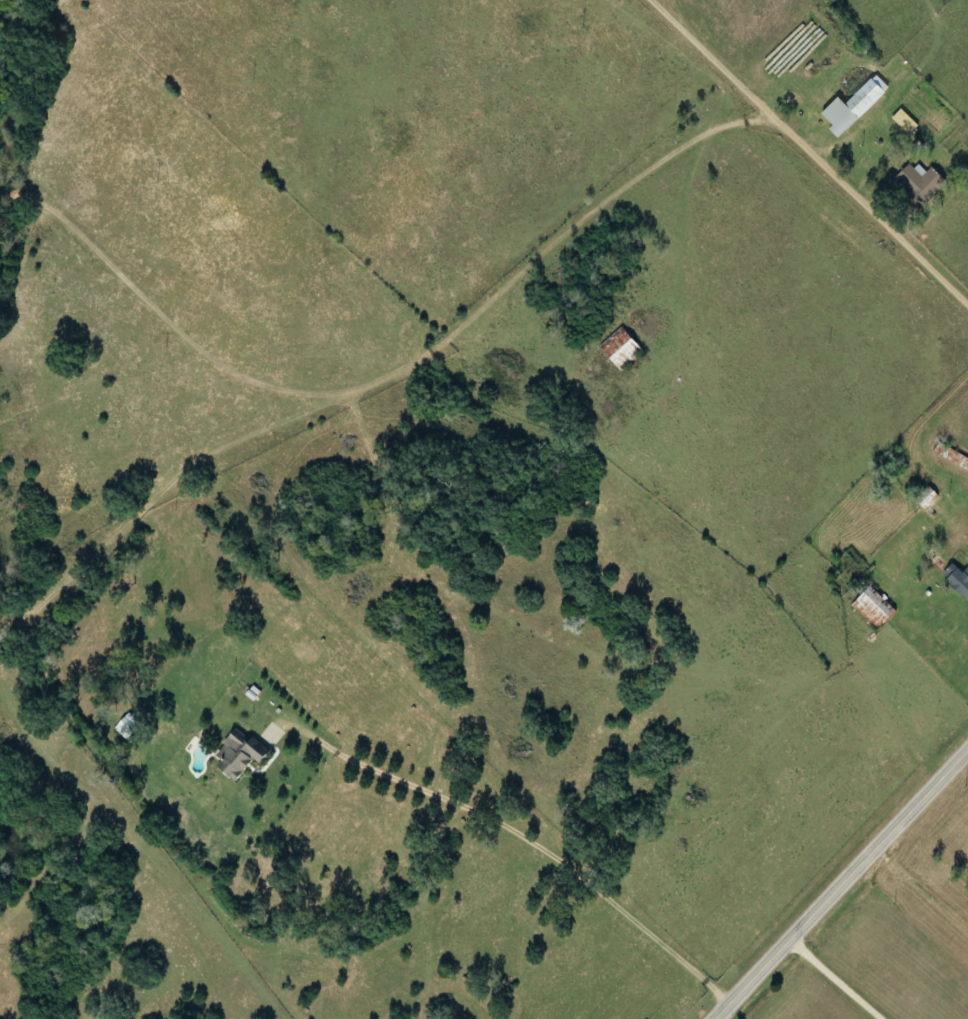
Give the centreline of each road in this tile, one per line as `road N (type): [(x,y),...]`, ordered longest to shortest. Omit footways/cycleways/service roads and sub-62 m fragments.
road 1 (residential): [(0,194),(43,197),(220,365),(290,389),(357,387),(421,355),(611,192),(768,112)]
road 2 (residential): [(653,0),(967,310)]
road 3 (secondary): [(710,1018),(967,746)]

